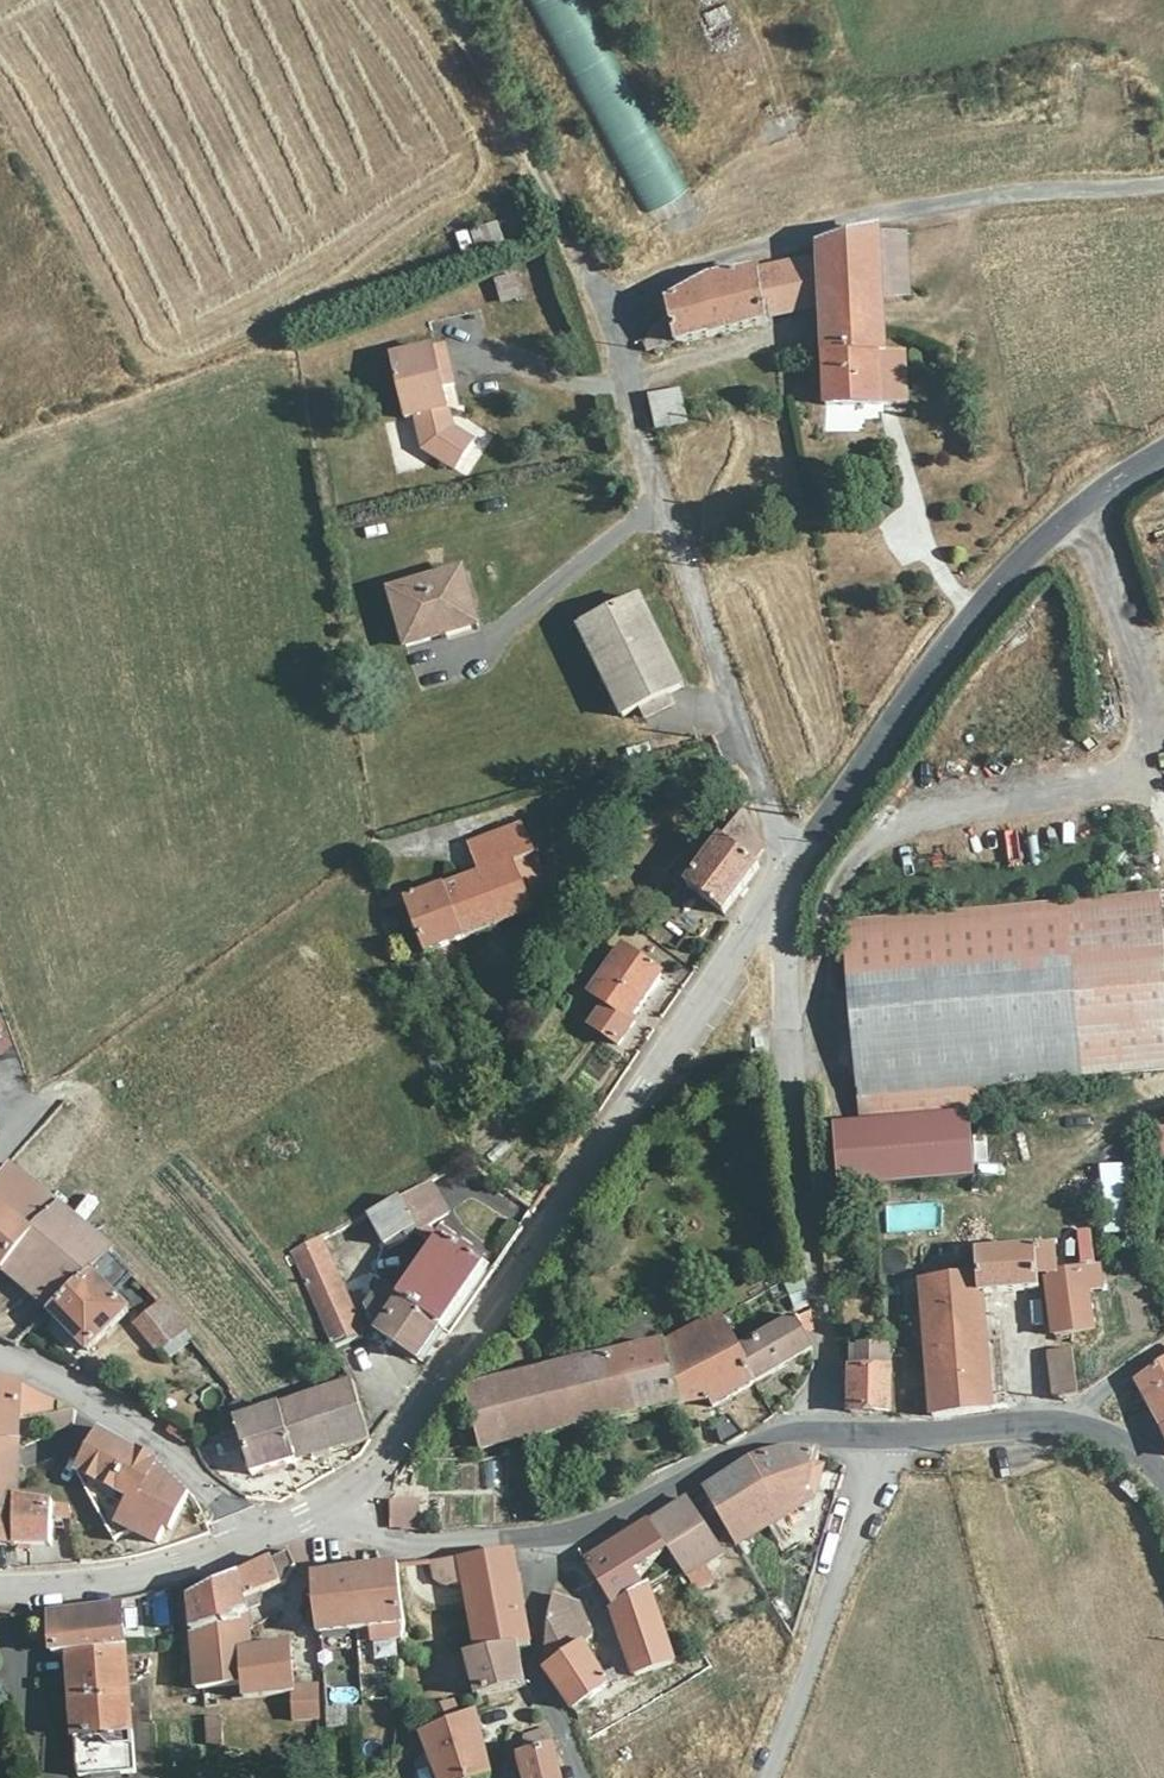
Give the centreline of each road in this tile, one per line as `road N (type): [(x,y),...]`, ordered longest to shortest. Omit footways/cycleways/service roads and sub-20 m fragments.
road 1 (residential): [(1163,185),(991,192),(849,214),(612,302),(787,892)]
road 2 (tertiary): [(351,1505),(787,892)]
road 3 (tertiary): [(787,892),(977,620),(1030,558),(1163,452)]
road 4 (residential): [(787,892),(829,1430)]
road 5 (residential): [(765,1777),(901,1432)]
road 6 (track): [(439,0),(612,302)]
road 7 (residential): [(0,1356),(112,1411),(192,1469),(250,1541)]
road 8 (residential): [(549,1536),(728,1461),(829,1430)]
road 9 (tertiary): [(0,1589),(141,1575),(250,1541)]
road 10 (residential): [(549,1536),(546,1665),(568,1737),(591,1777)]
road 11 (residential): [(351,1505),(370,1545),(549,1536)]
road 12 (residential): [(901,1432),(1092,1418)]

